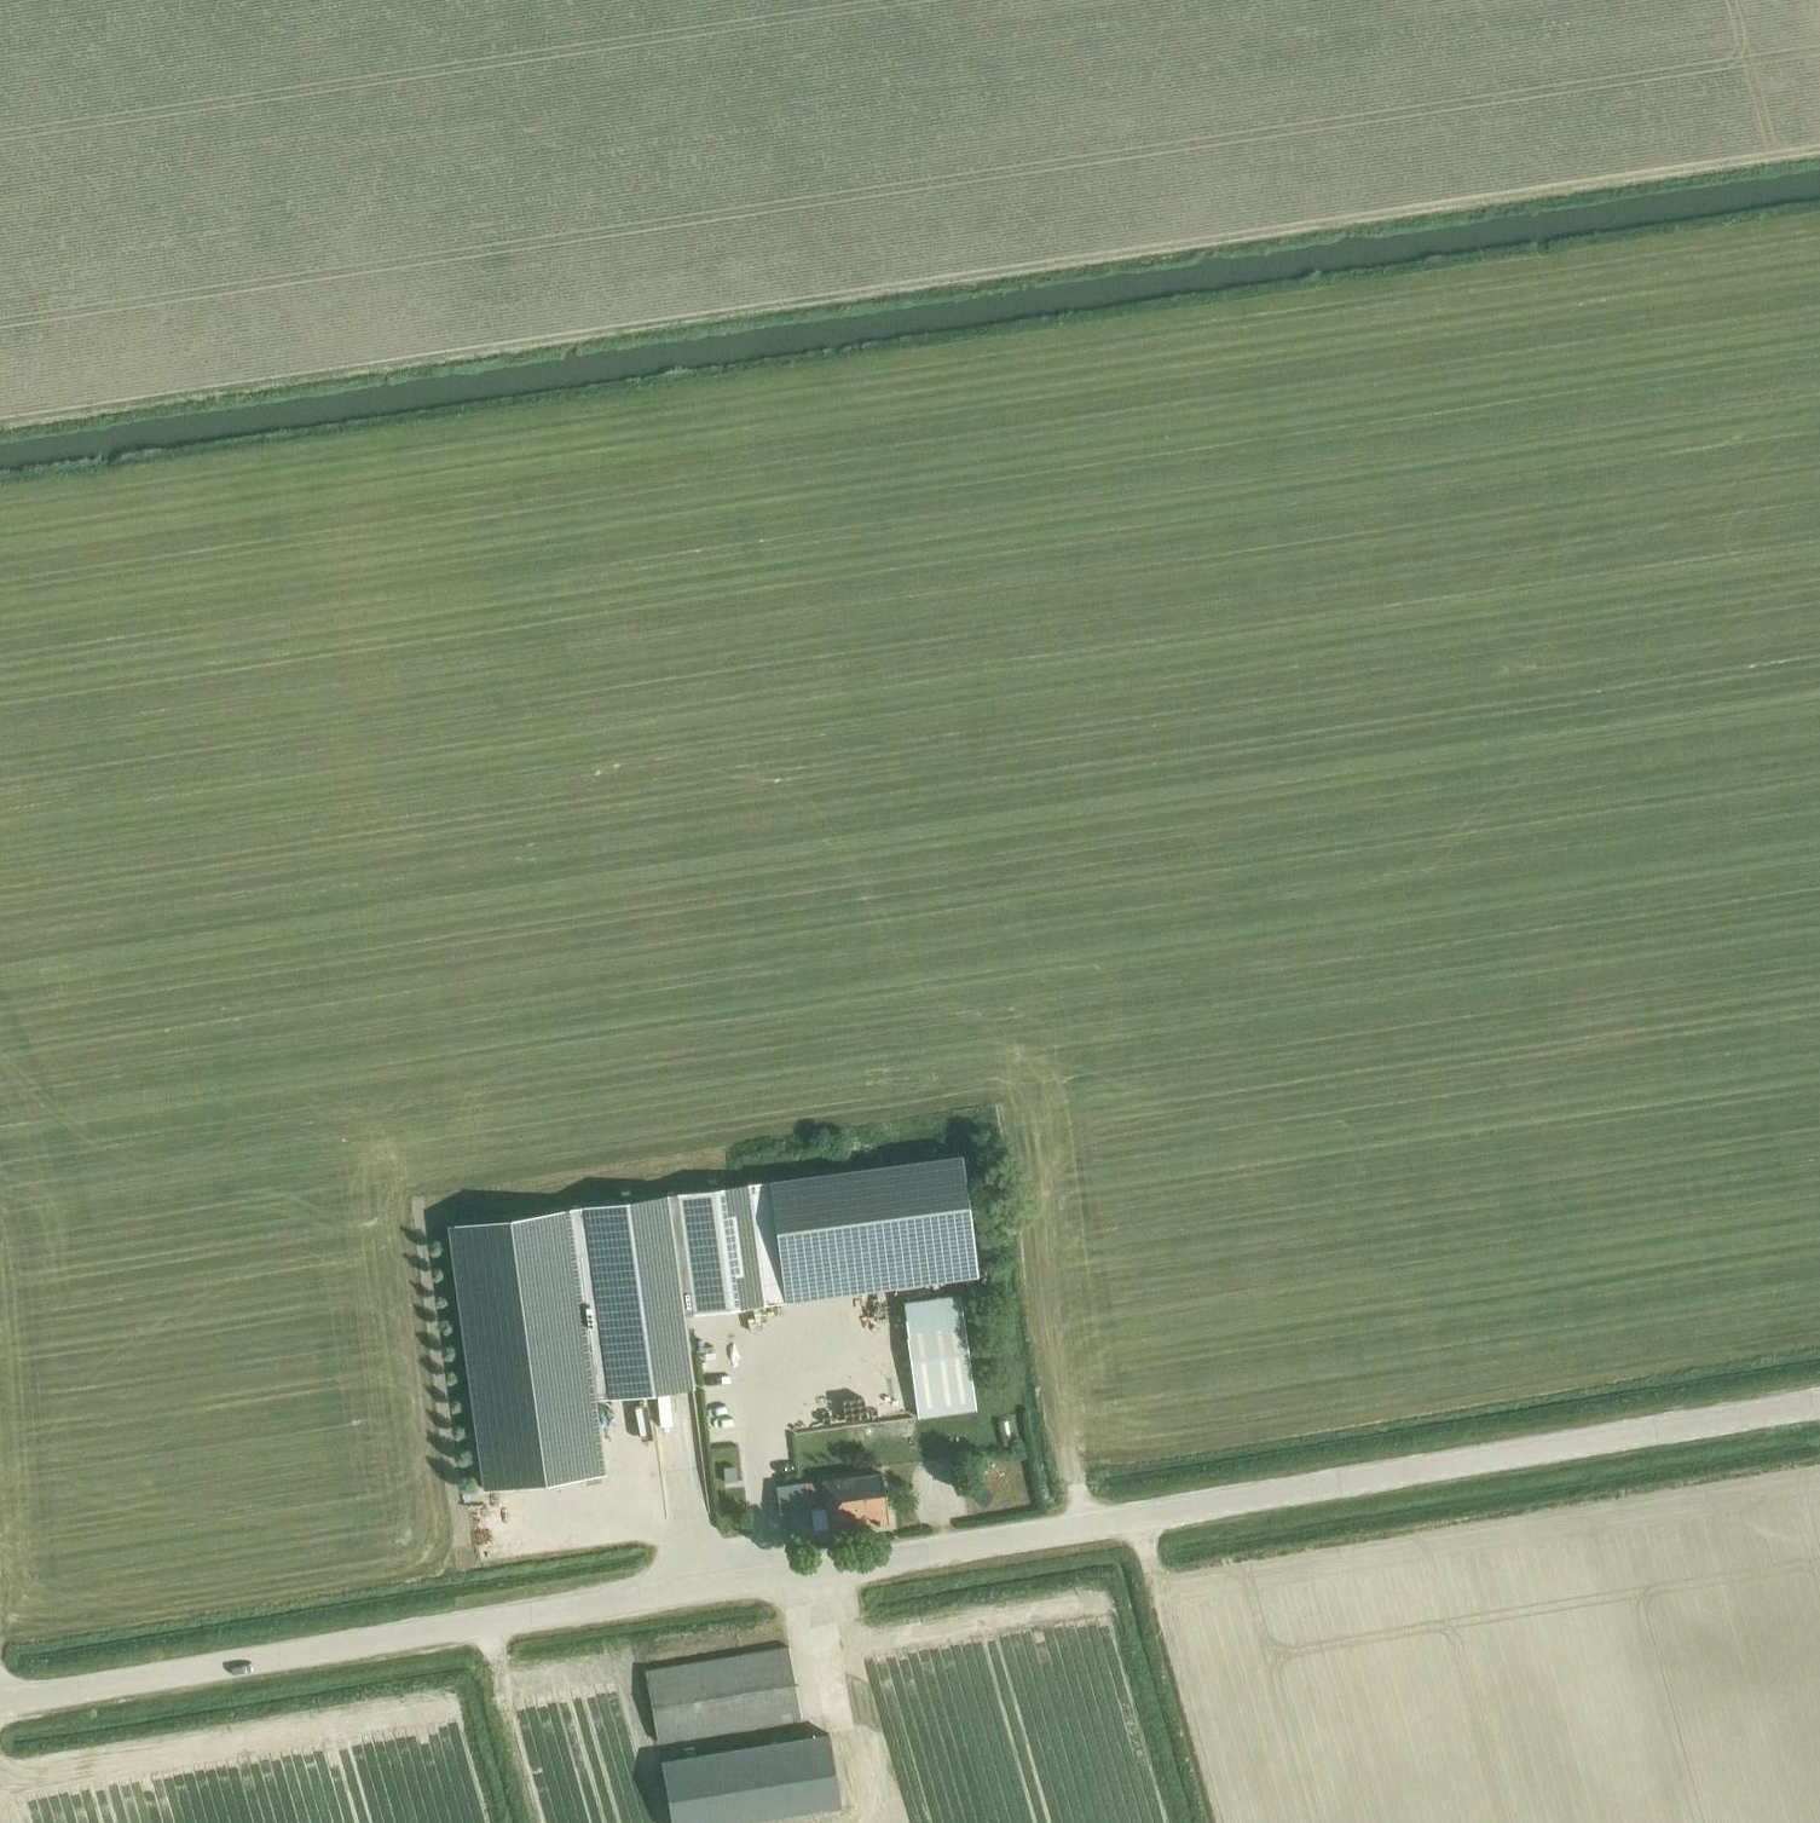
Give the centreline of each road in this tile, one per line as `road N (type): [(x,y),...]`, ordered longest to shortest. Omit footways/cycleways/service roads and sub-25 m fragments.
road 1 (tertiary): [(0,1703),(1819,1401)]

